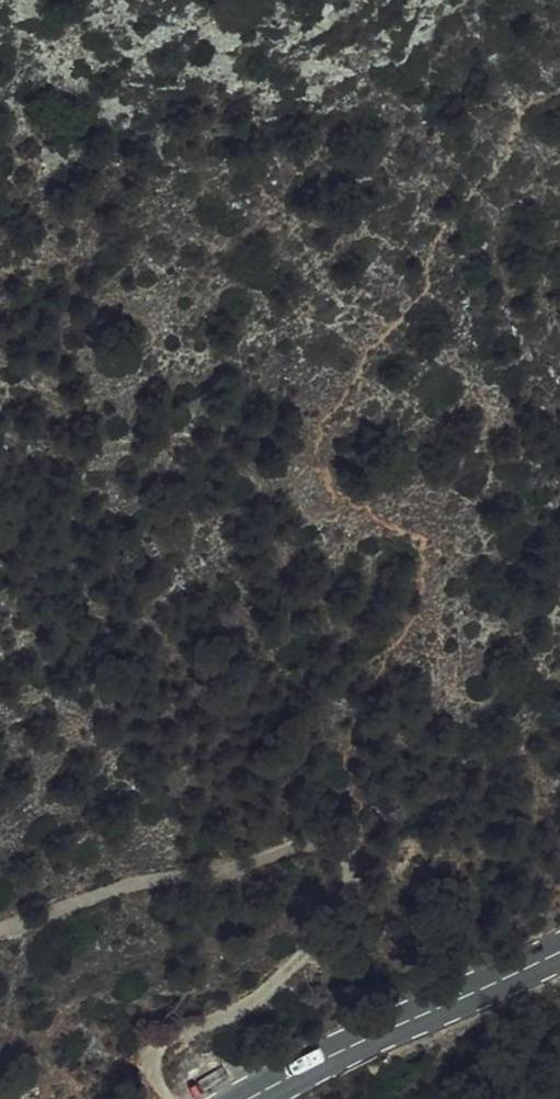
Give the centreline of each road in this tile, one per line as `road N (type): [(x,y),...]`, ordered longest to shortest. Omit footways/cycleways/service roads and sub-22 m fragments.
road 1 (secondary): [(559,952),(250,1098)]

